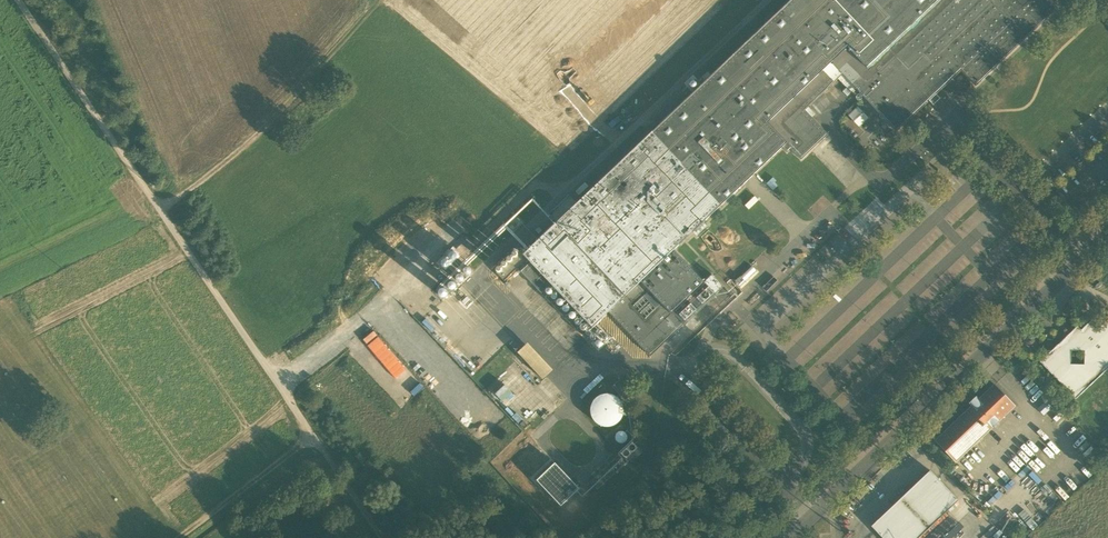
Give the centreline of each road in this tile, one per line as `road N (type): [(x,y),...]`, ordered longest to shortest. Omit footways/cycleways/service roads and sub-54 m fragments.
road 1 (track): [(18,0),(382,537)]
road 2 (residential): [(1107,234),(788,537)]
road 3 (track): [(161,211),(229,159),(376,0)]
road 4 (track): [(313,436),(178,537)]

